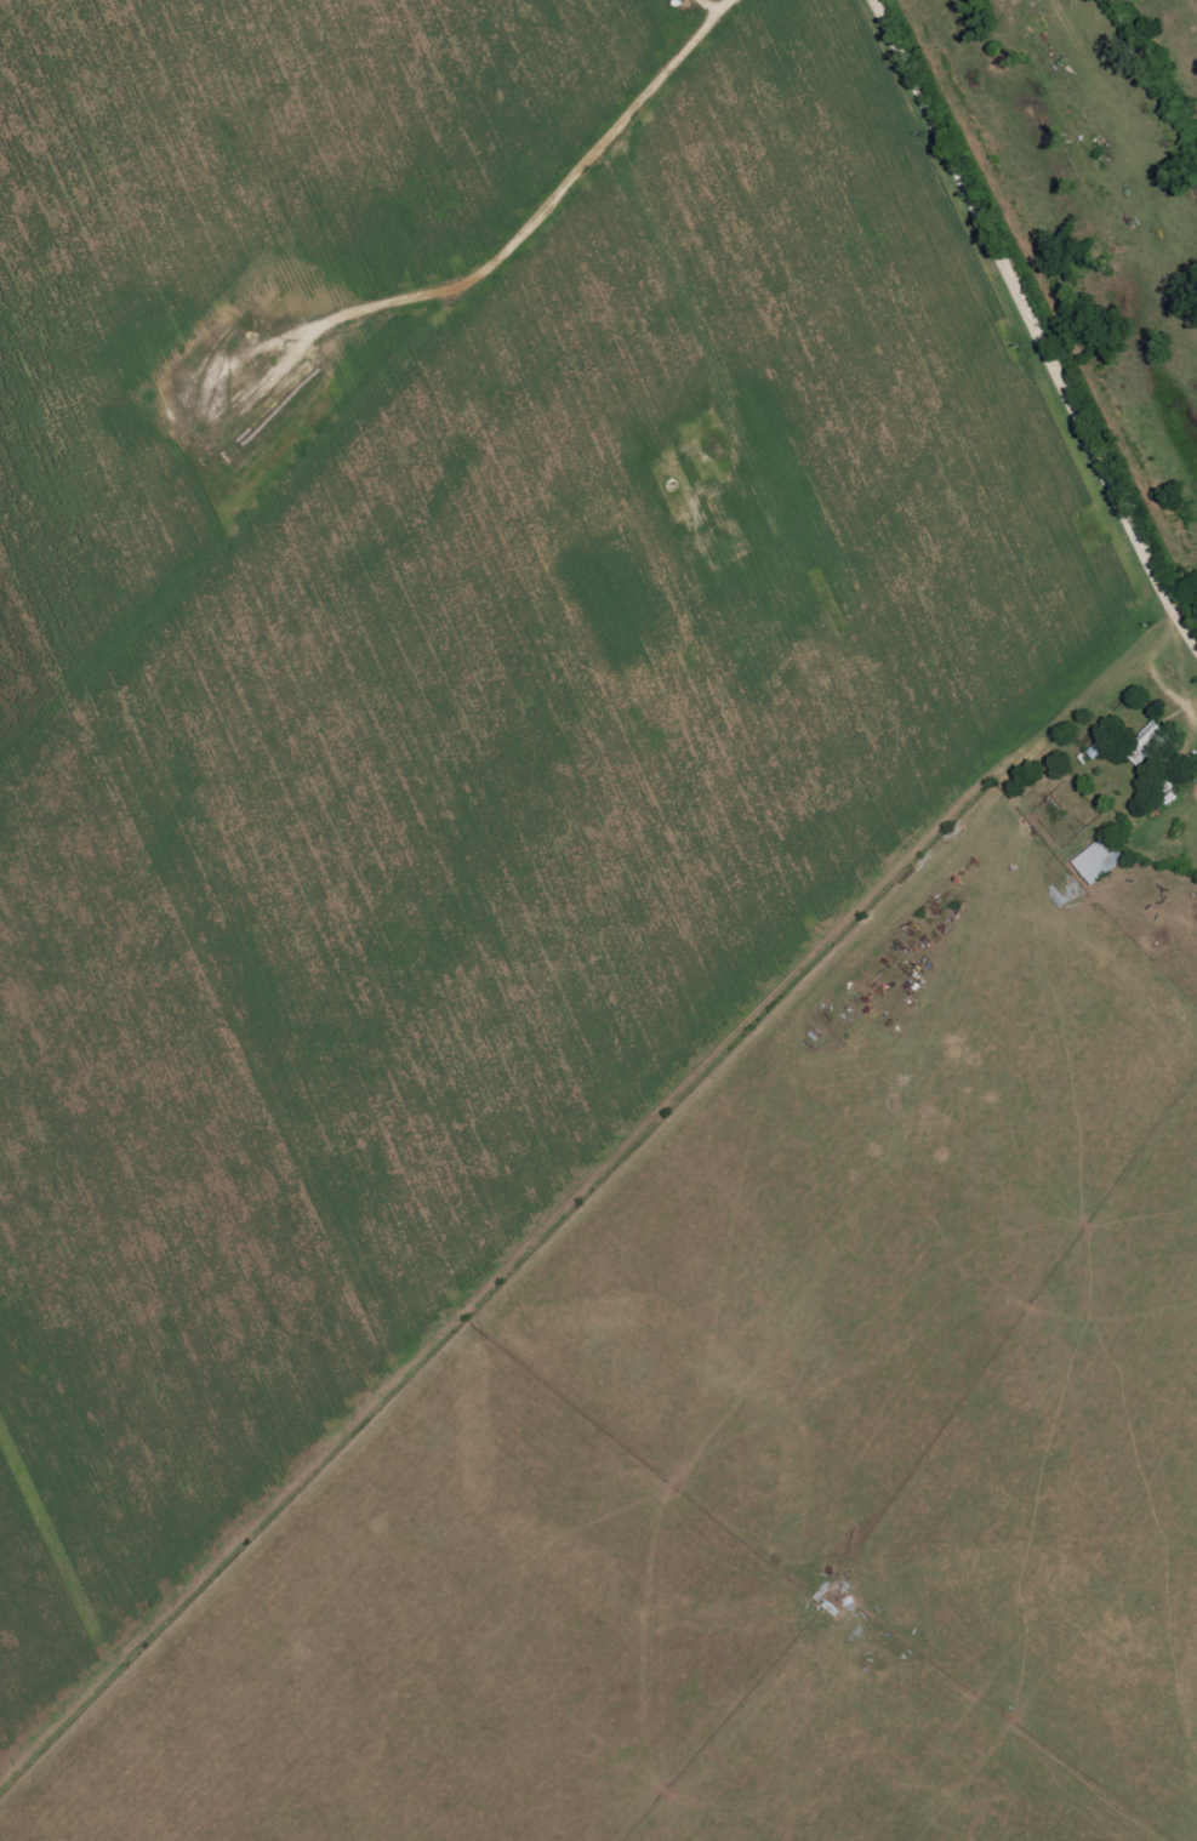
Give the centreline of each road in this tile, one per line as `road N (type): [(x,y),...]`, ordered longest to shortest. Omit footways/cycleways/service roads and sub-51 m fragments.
road 1 (residential): [(1196,679),(1164,640),(1164,599),(870,0)]

